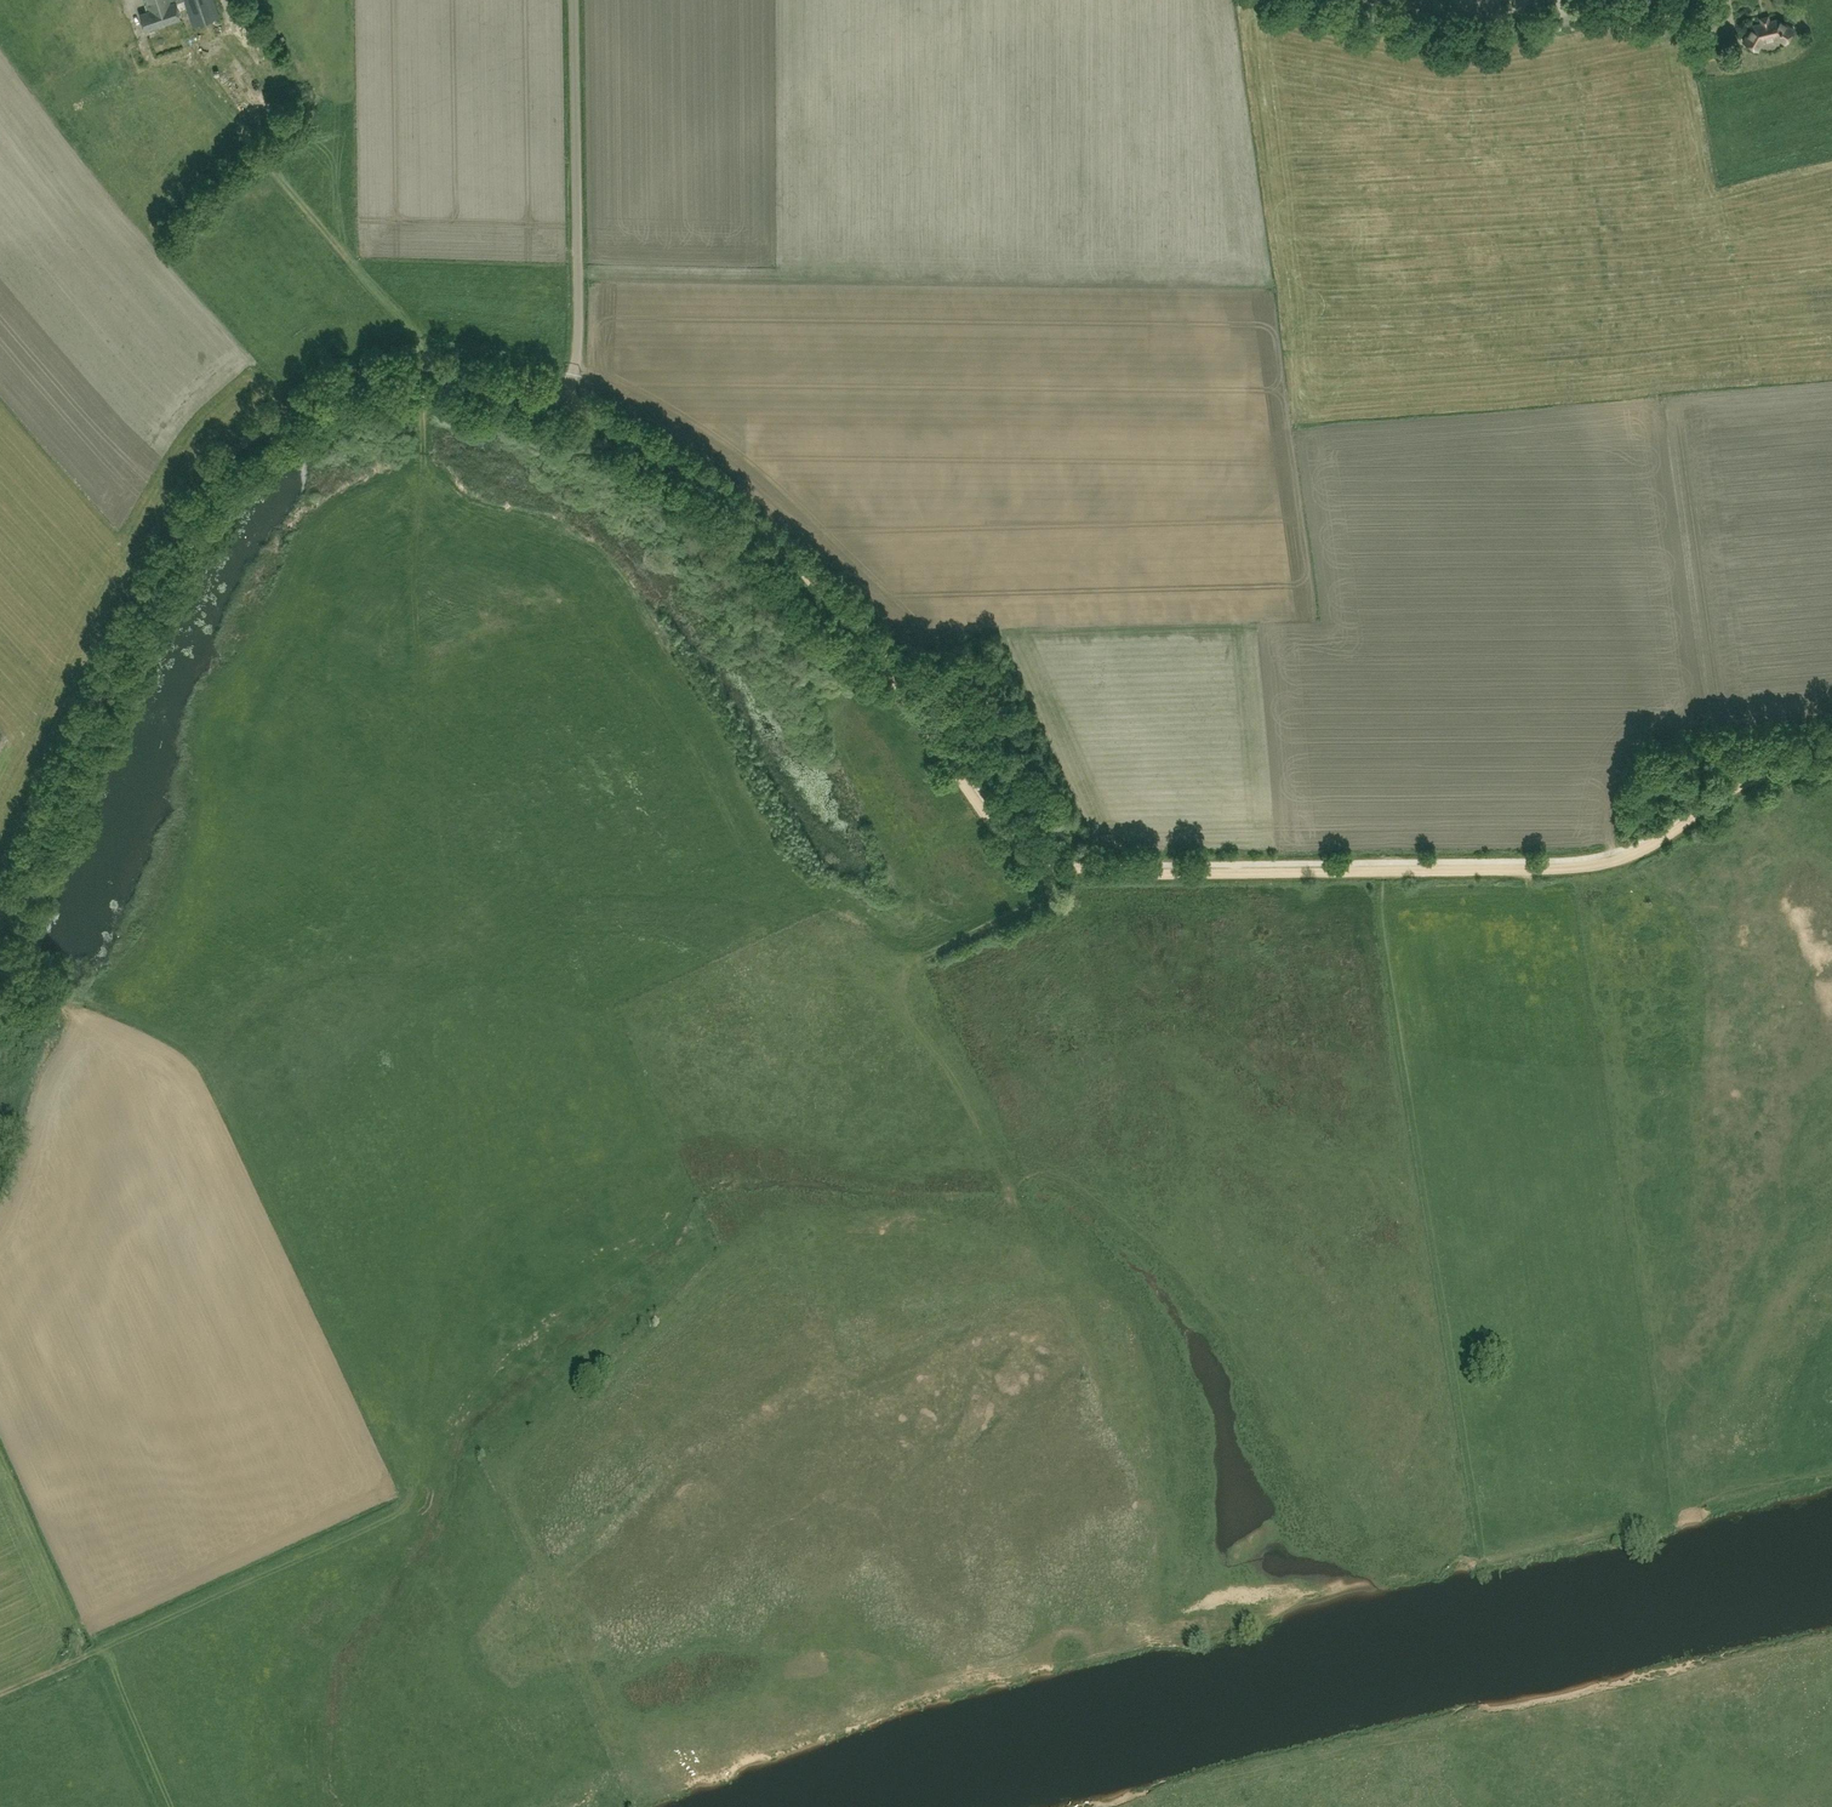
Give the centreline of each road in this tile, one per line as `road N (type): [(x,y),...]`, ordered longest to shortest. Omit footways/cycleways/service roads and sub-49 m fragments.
road 1 (unclassified): [(0,908),(209,477),(230,450),(295,398),(377,365),(427,360),(552,395),(569,386),(578,333),(576,0)]
road 2 (track): [(1831,766),(1763,774),(1644,848),(1568,867),(1073,871),(1040,862),(997,831),(873,659)]
road 3 (track): [(873,659),(720,494),(561,394)]
road 4 (unclassified): [(1649,0),(1525,29),(1467,33),(1283,0)]
road 5 (track): [(1062,869),(1029,913),(920,960)]

